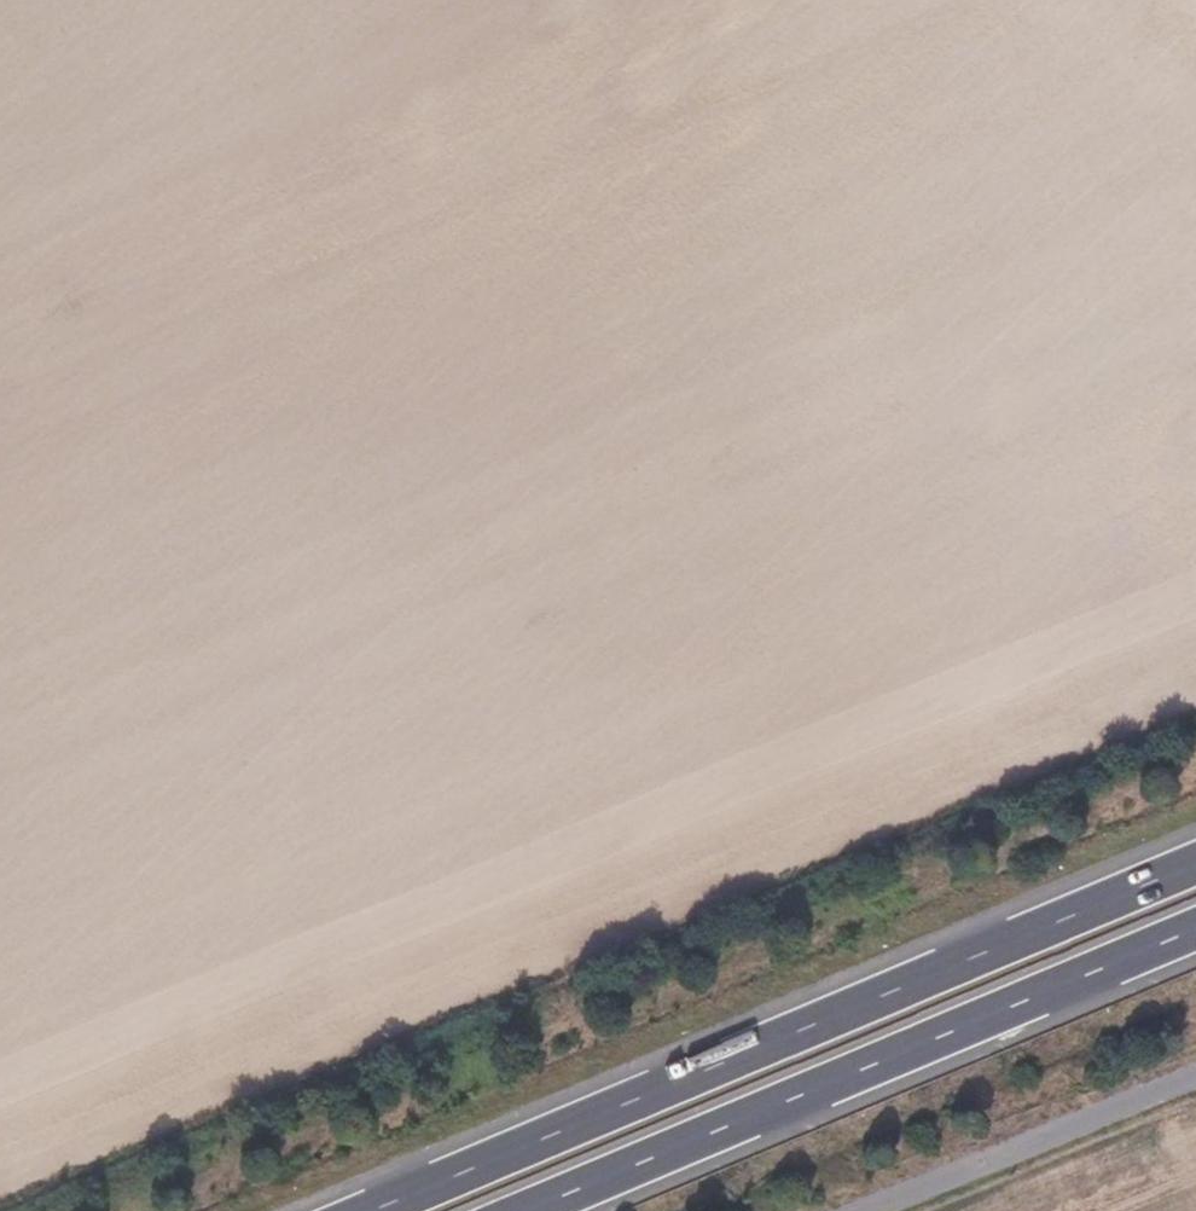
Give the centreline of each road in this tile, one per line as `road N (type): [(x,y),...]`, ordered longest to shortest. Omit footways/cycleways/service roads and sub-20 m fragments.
road 1 (trunk): [(1195,866),(370,1210)]
road 2 (trunk): [(528,1210),(1195,930)]

